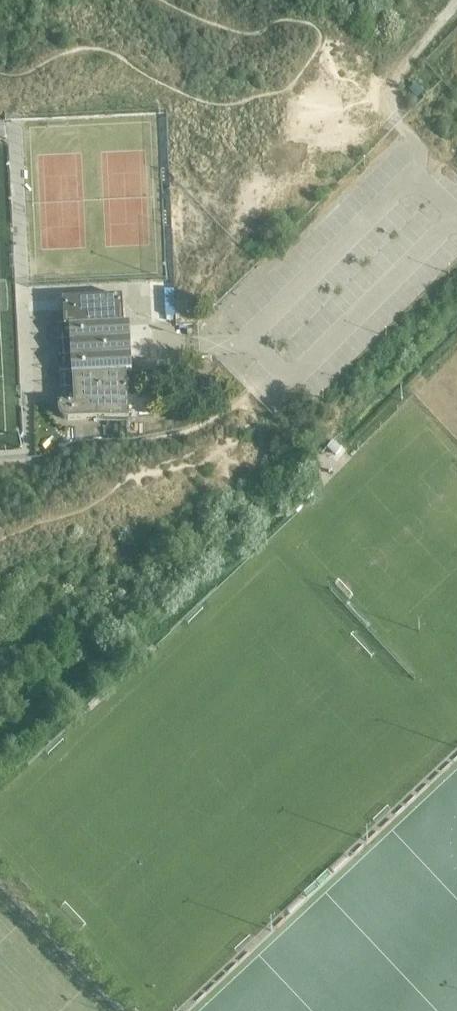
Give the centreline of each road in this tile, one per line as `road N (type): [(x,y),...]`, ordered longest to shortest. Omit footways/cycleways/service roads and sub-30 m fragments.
road 1 (track): [(456,10),(397,75),(392,112)]

